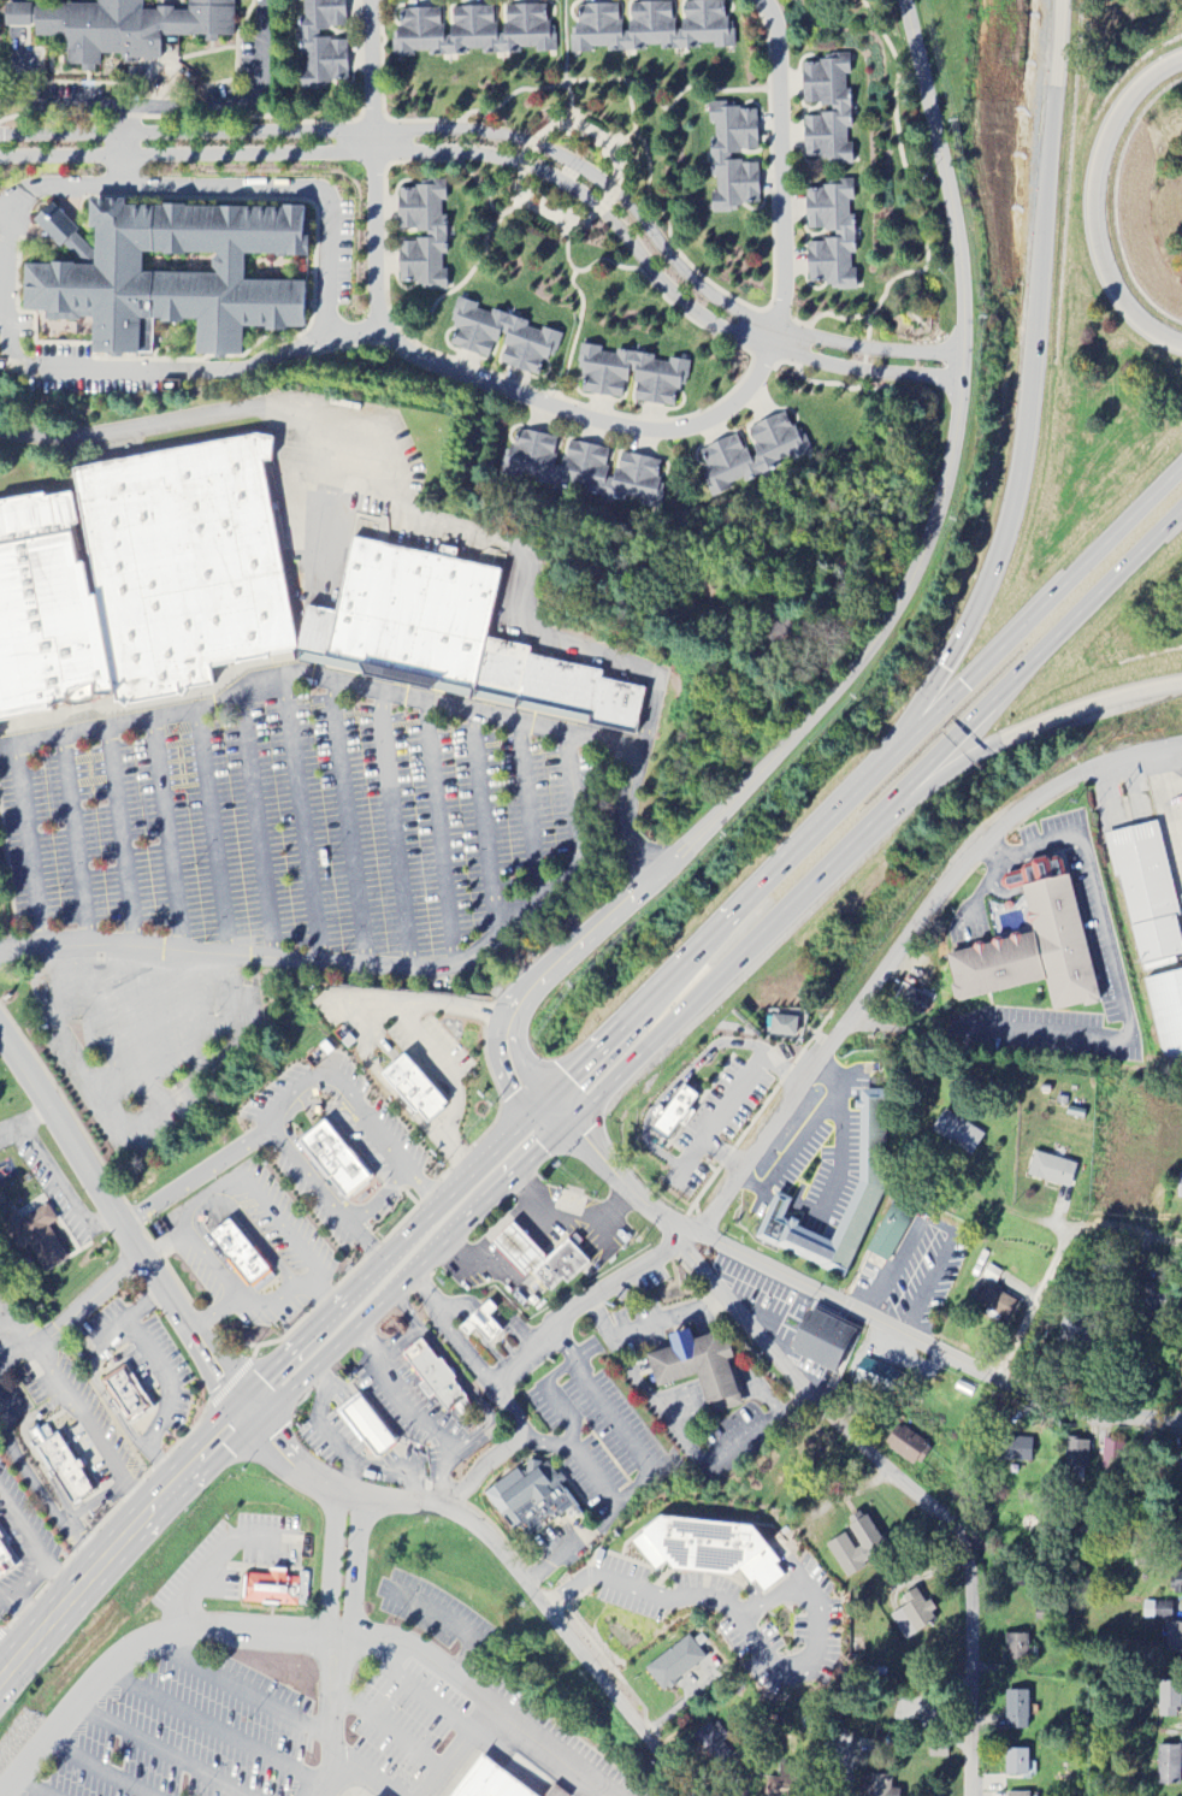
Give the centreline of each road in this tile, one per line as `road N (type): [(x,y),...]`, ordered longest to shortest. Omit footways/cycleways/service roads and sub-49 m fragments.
road 1 (trunk): [(1181,464),(270,1371),(250,1410)]
road 2 (trunk): [(250,1410),(290,1390),(513,1177),(1181,509)]
road 3 (residential): [(520,1086),(503,1047),(512,1011),(741,794),(863,657),(929,533),(953,439),(958,278),(901,0)]
road 4 (residential): [(758,0),(775,25),(781,225),(774,330),(744,392),(687,430),(654,436),(454,382),(390,338),(374,305),(373,0)]
road 5 (residential): [(961,353),(877,349),(774,330),(698,285),(622,197),(551,155),(479,131),(0,132)]
road 6 (residential): [(0,156),(371,152),(501,159),(573,184),(610,217),(667,291),(721,329),(766,349),(957,382)]
road 7 (motorway): [(1062,0),(1032,342),(982,590),(890,752)]
road 8 (residential): [(1181,1421),(1101,1417),(1039,1399),(668,1224),(551,1116)]
road 9 (residential): [(1181,745),(1106,766),(1039,798),(950,875),(696,1236)]
road 10 (residential): [(970,1795),(967,1536),(823,1407),(668,1224)]
road 11 (residential): [(689,1795),(467,1519),(321,1487),(285,1458),(250,1410)]
road 12 (tertiary): [(250,1410),(120,1231),(0,1035)]
road 13 (motorway): [(1181,351),(1141,330),(1106,280),(1093,182),(1111,116),(1129,89),(1181,54)]
road 14 (trunk): [(0,1677),(108,1552),(250,1410)]
road 15 (motorway): [(875,821),(975,755),(1076,710),(1181,683)]
road 16 (residential): [(997,1382),(1075,1231),(1181,1243)]
road 17 (residential): [(955,1192),(1075,1231)]

